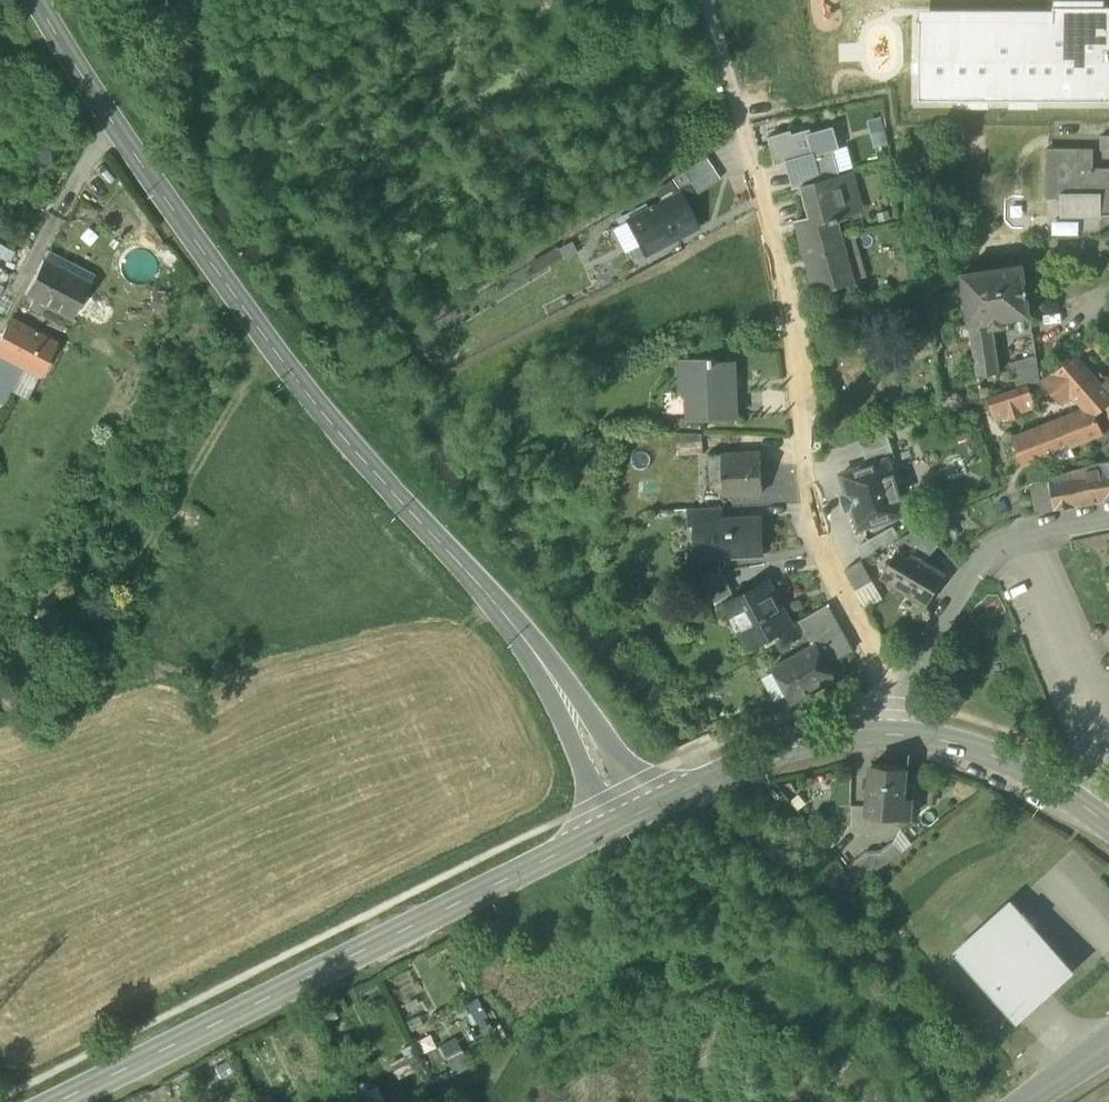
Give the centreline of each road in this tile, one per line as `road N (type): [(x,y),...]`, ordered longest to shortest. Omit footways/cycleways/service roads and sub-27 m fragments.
road 1 (tertiary): [(43,0),(138,154),(297,381),(532,646),(628,817)]
road 2 (residential): [(907,679),(878,653),(838,583),(808,483),(787,299),(707,0)]
road 3 (secondary): [(55,1101),(628,817)]
road 4 (residential): [(1108,515),(1013,535),(985,553),(907,679)]
road 5 (secondary): [(628,817),(799,745),(890,734)]
road 6 (secondary): [(890,734),(1002,759),(1060,787),(1108,826)]

